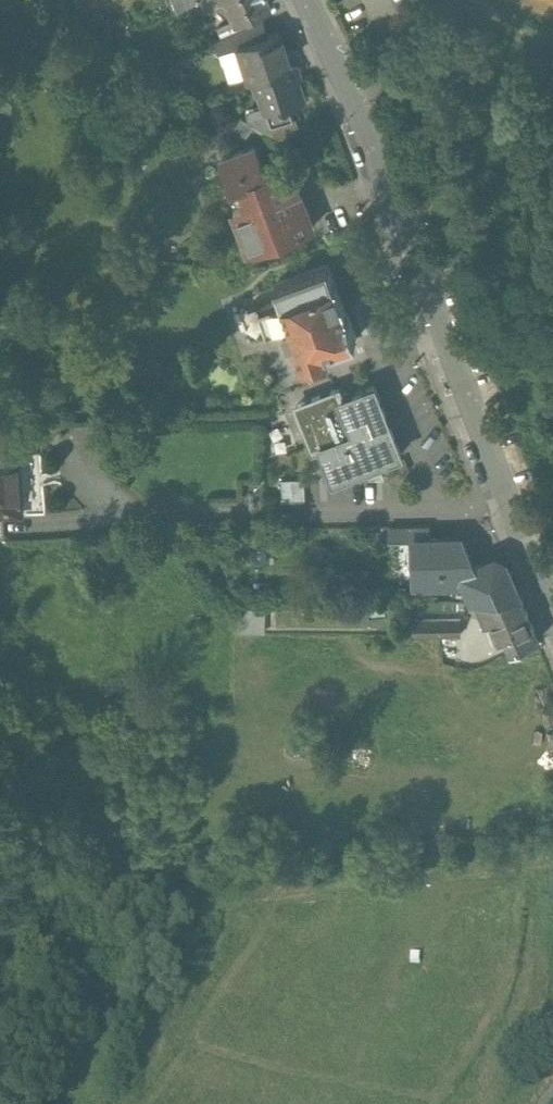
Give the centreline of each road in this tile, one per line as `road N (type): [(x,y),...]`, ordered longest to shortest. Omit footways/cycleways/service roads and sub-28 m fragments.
road 1 (secondary): [(552,617),(375,156),(305,0)]
road 2 (track): [(552,866),(237,883),(206,906)]

